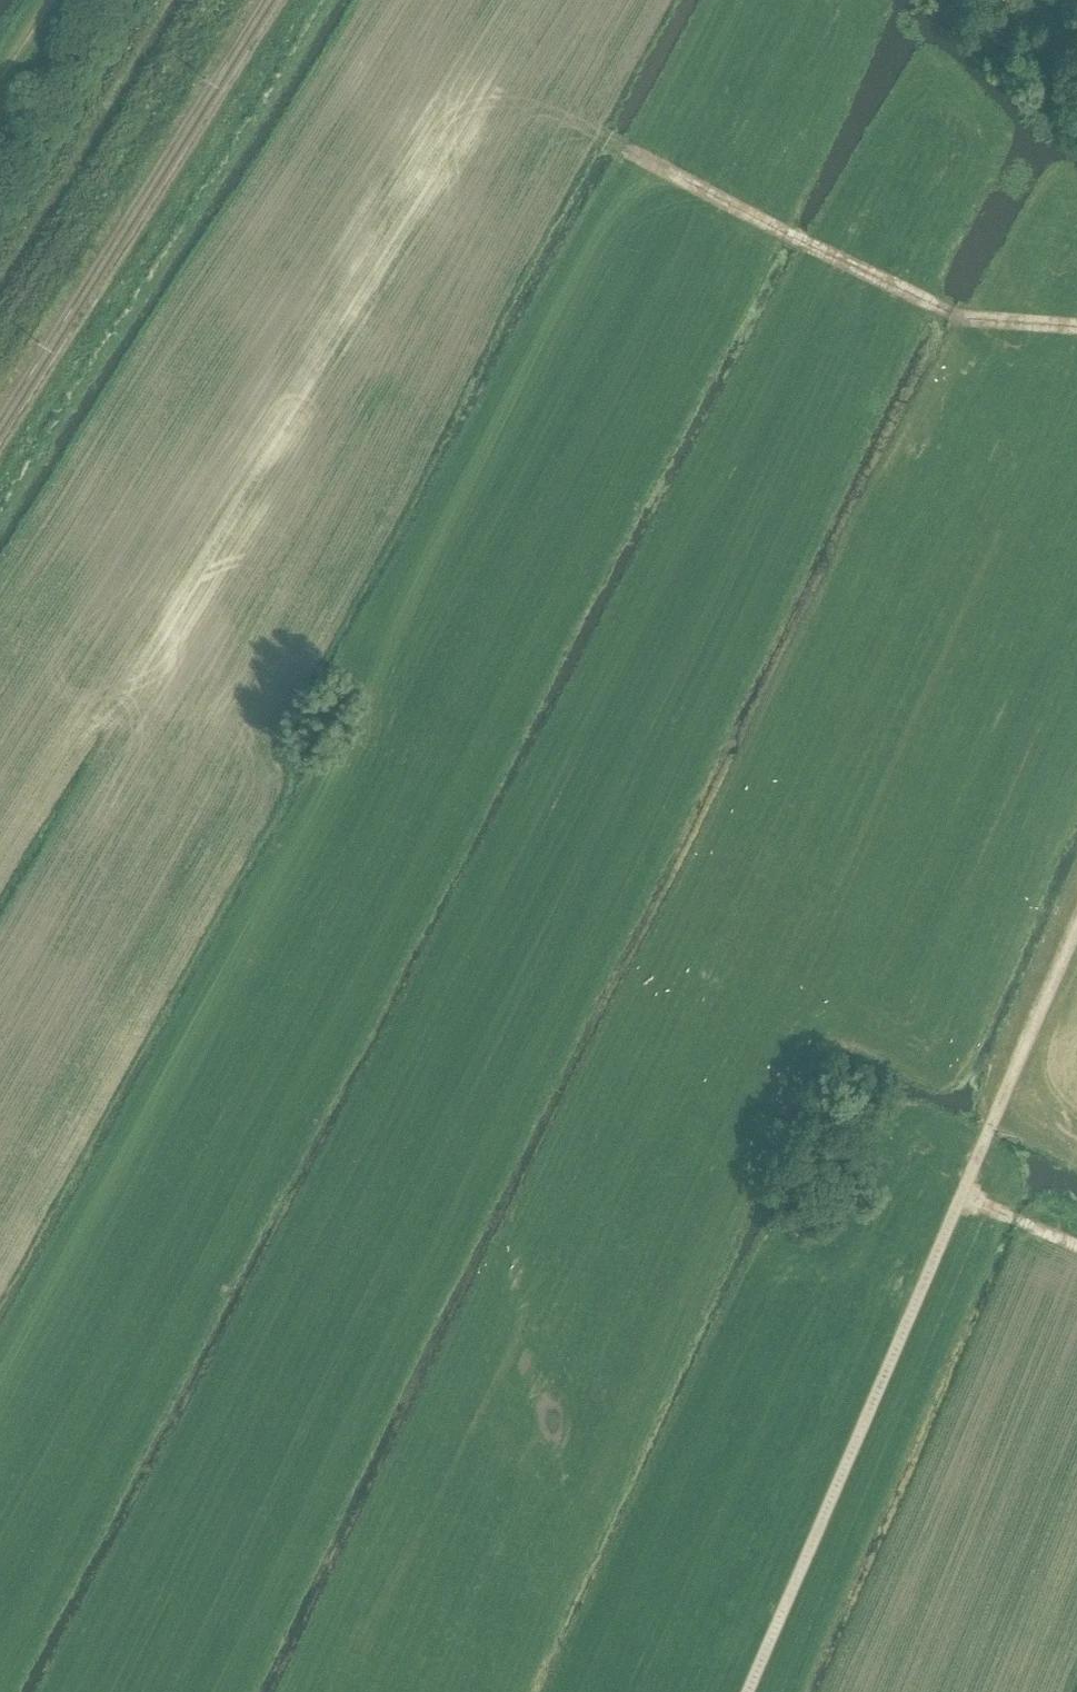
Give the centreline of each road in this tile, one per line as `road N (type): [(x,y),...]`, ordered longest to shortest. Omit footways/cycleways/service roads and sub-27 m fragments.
road 1 (track): [(750,1691),(987,1138),(1076,951)]

